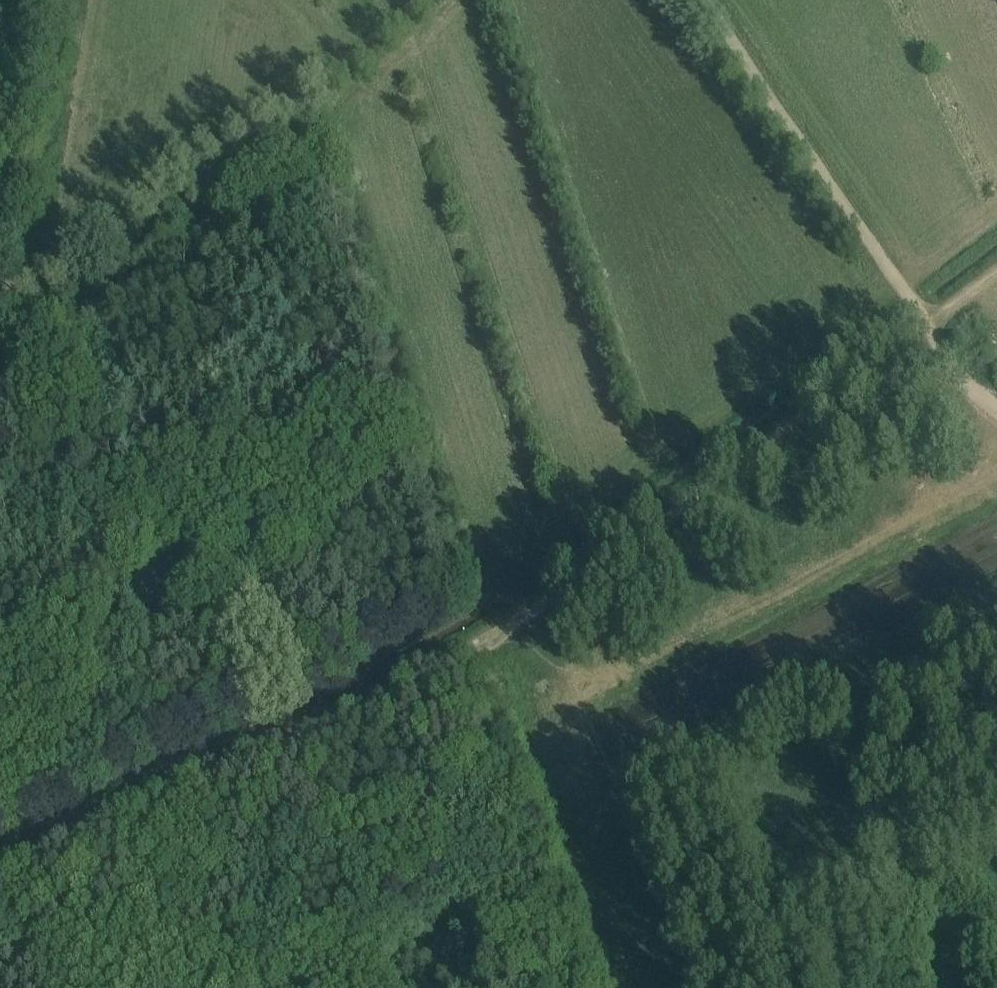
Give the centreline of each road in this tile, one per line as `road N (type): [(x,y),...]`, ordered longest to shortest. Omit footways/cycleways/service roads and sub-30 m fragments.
road 1 (track): [(928,318),(666,516),(497,627),(0,864)]
road 2 (track): [(410,0),(131,223),(0,313)]
road 3 (track): [(996,407),(948,359),(928,318),(702,0)]
road 4 (track): [(290,730),(381,987)]
road 5 (track): [(224,987),(473,885)]
road 6 (track): [(32,0),(0,262)]

